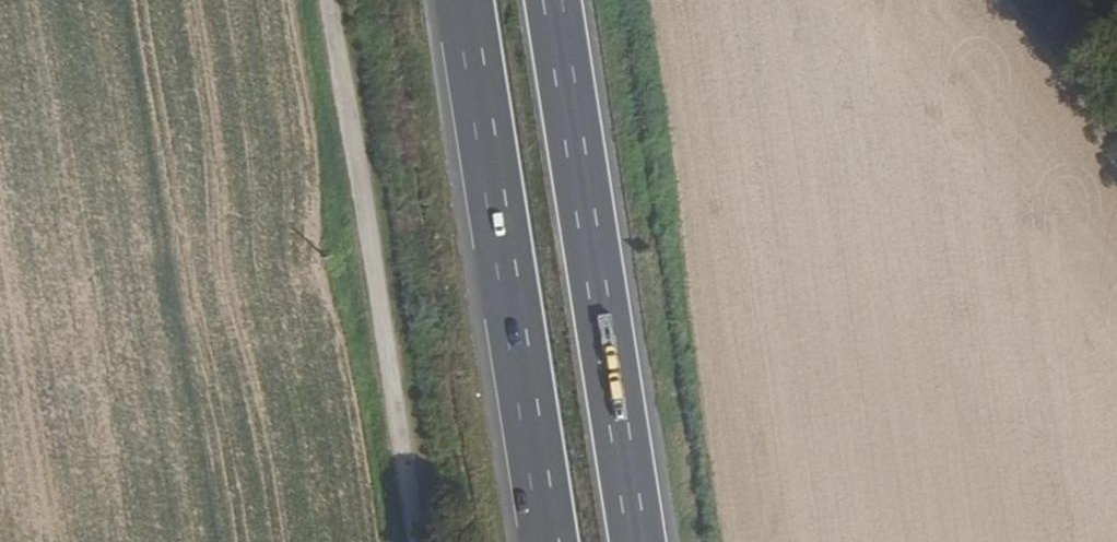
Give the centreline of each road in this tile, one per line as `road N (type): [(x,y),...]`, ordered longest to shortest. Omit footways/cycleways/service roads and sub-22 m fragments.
road 1 (trunk): [(465,0),(549,541)]
road 2 (trunk): [(639,541),(557,0)]

